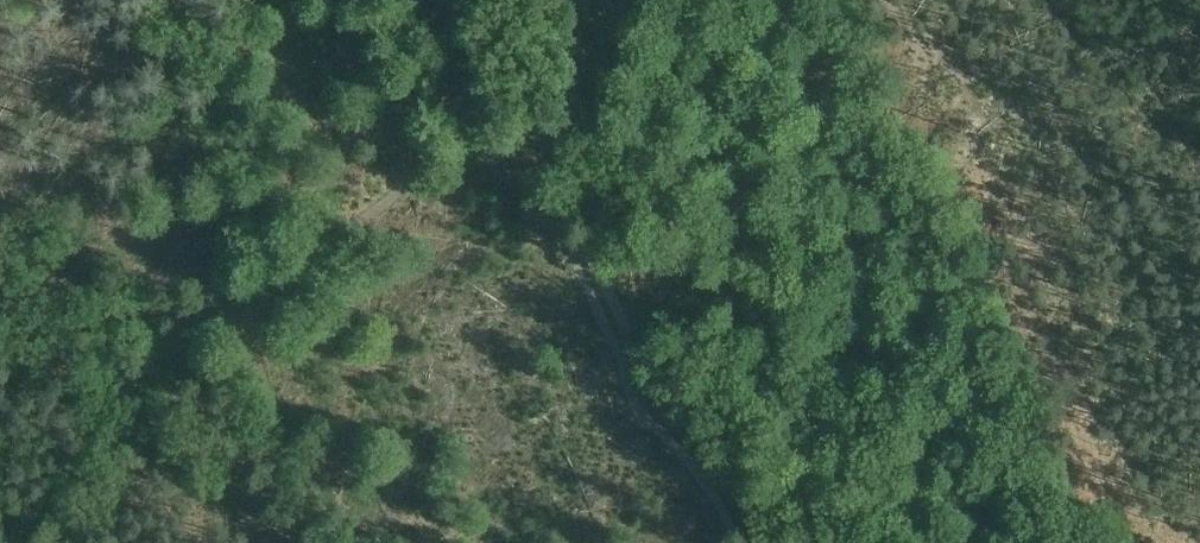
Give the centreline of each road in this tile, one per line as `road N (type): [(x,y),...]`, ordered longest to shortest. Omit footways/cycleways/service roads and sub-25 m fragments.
road 1 (track): [(764,542),(604,284),(597,248),(632,122),(688,0)]

